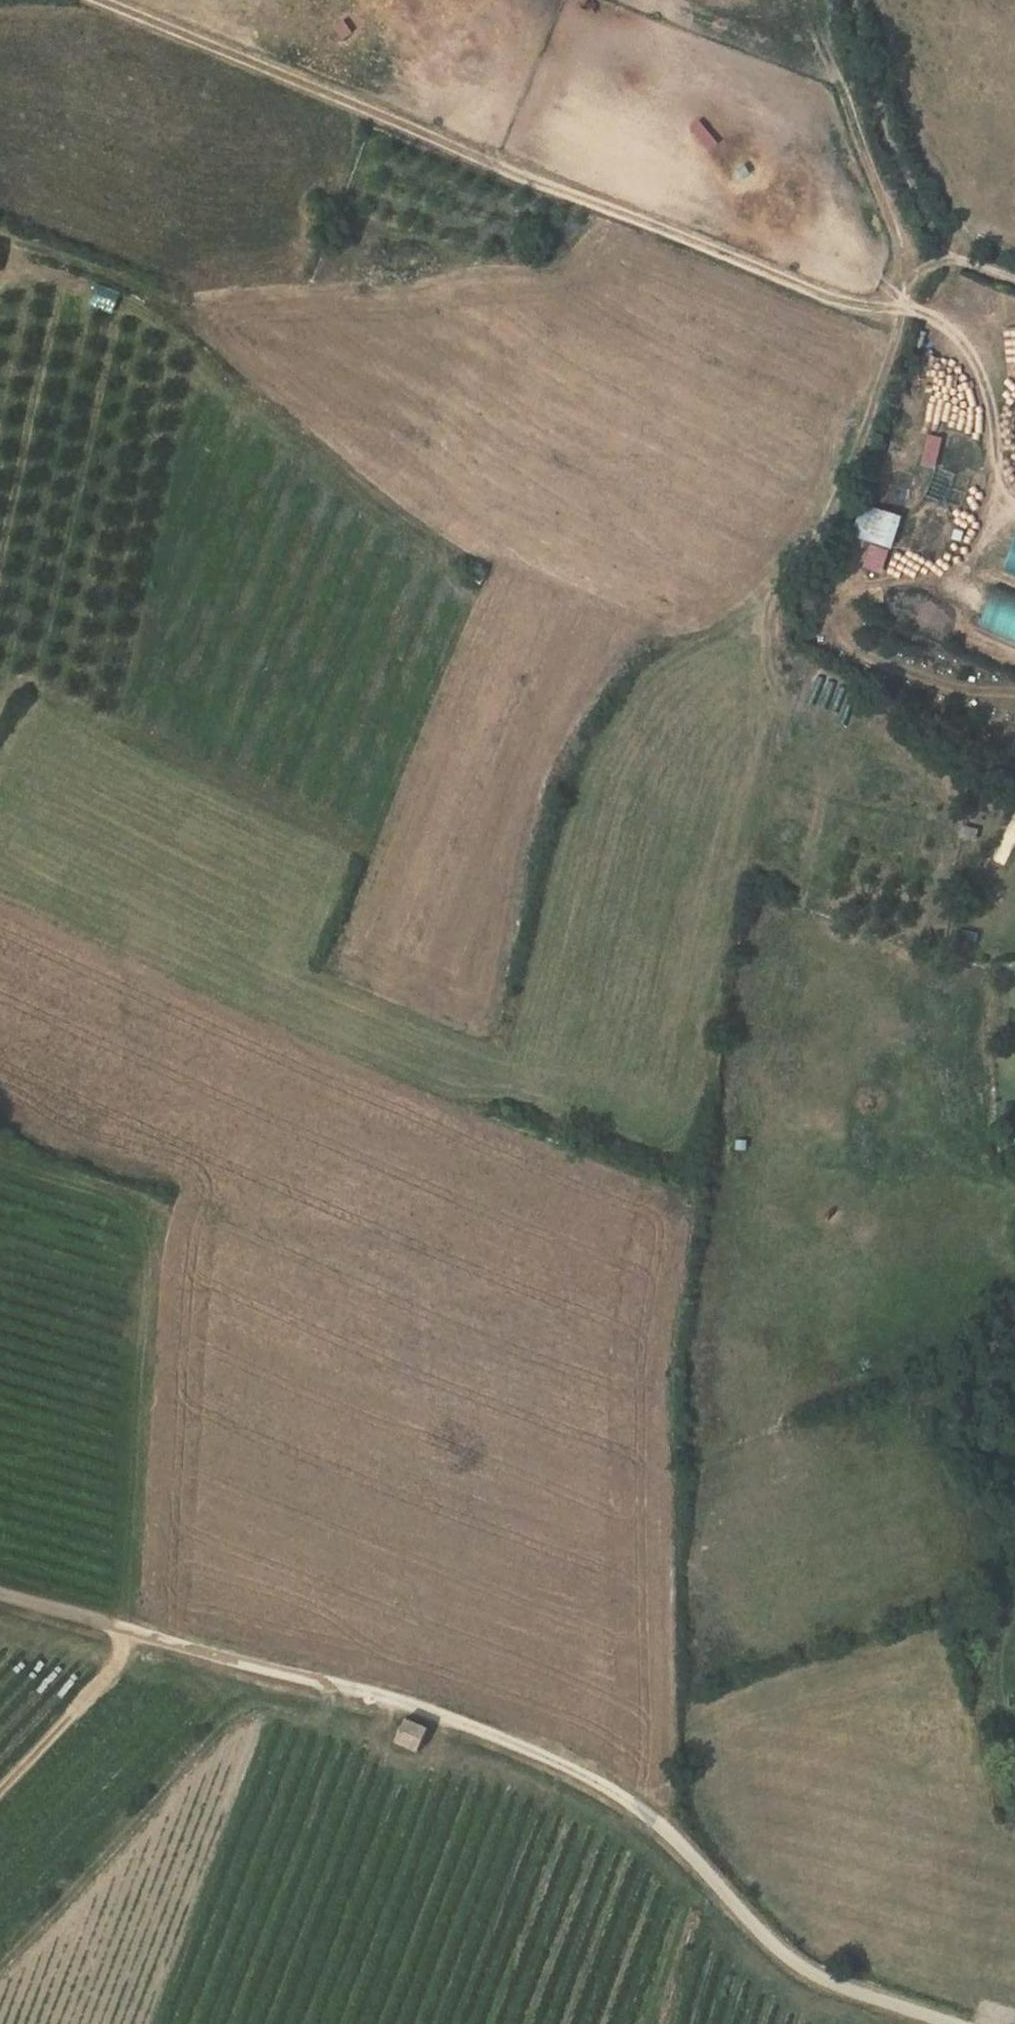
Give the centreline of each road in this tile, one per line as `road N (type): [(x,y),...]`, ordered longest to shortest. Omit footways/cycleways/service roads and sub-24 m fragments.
road 1 (track): [(97,0),(800,285),(937,320),(980,371),(1005,490),(1014,500)]
road 2 (track): [(598,1785),(473,1727),(0,1596)]
road 3 (unclassified): [(942,2023),(790,1965),(661,1832),(598,1785)]
road 4 (track): [(939,257),(916,278),(820,523),(775,579)]

